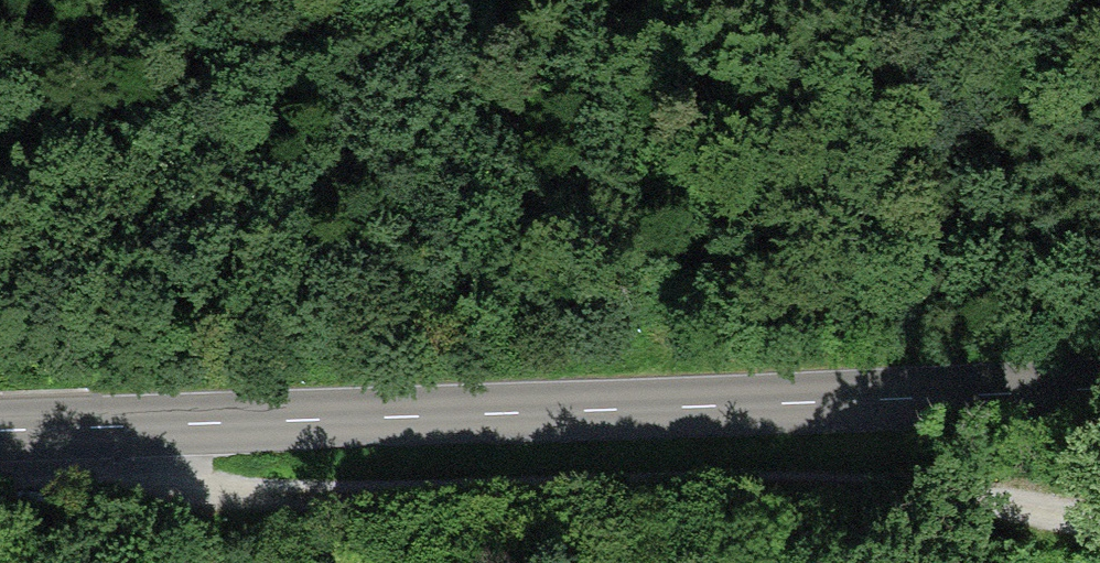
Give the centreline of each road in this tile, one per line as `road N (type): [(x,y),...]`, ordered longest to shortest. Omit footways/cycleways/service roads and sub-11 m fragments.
road 1 (unclassified): [(1099,384),(0,431)]
road 2 (track): [(139,426),(141,467),(233,495),(760,482),(985,502),(1099,531)]

